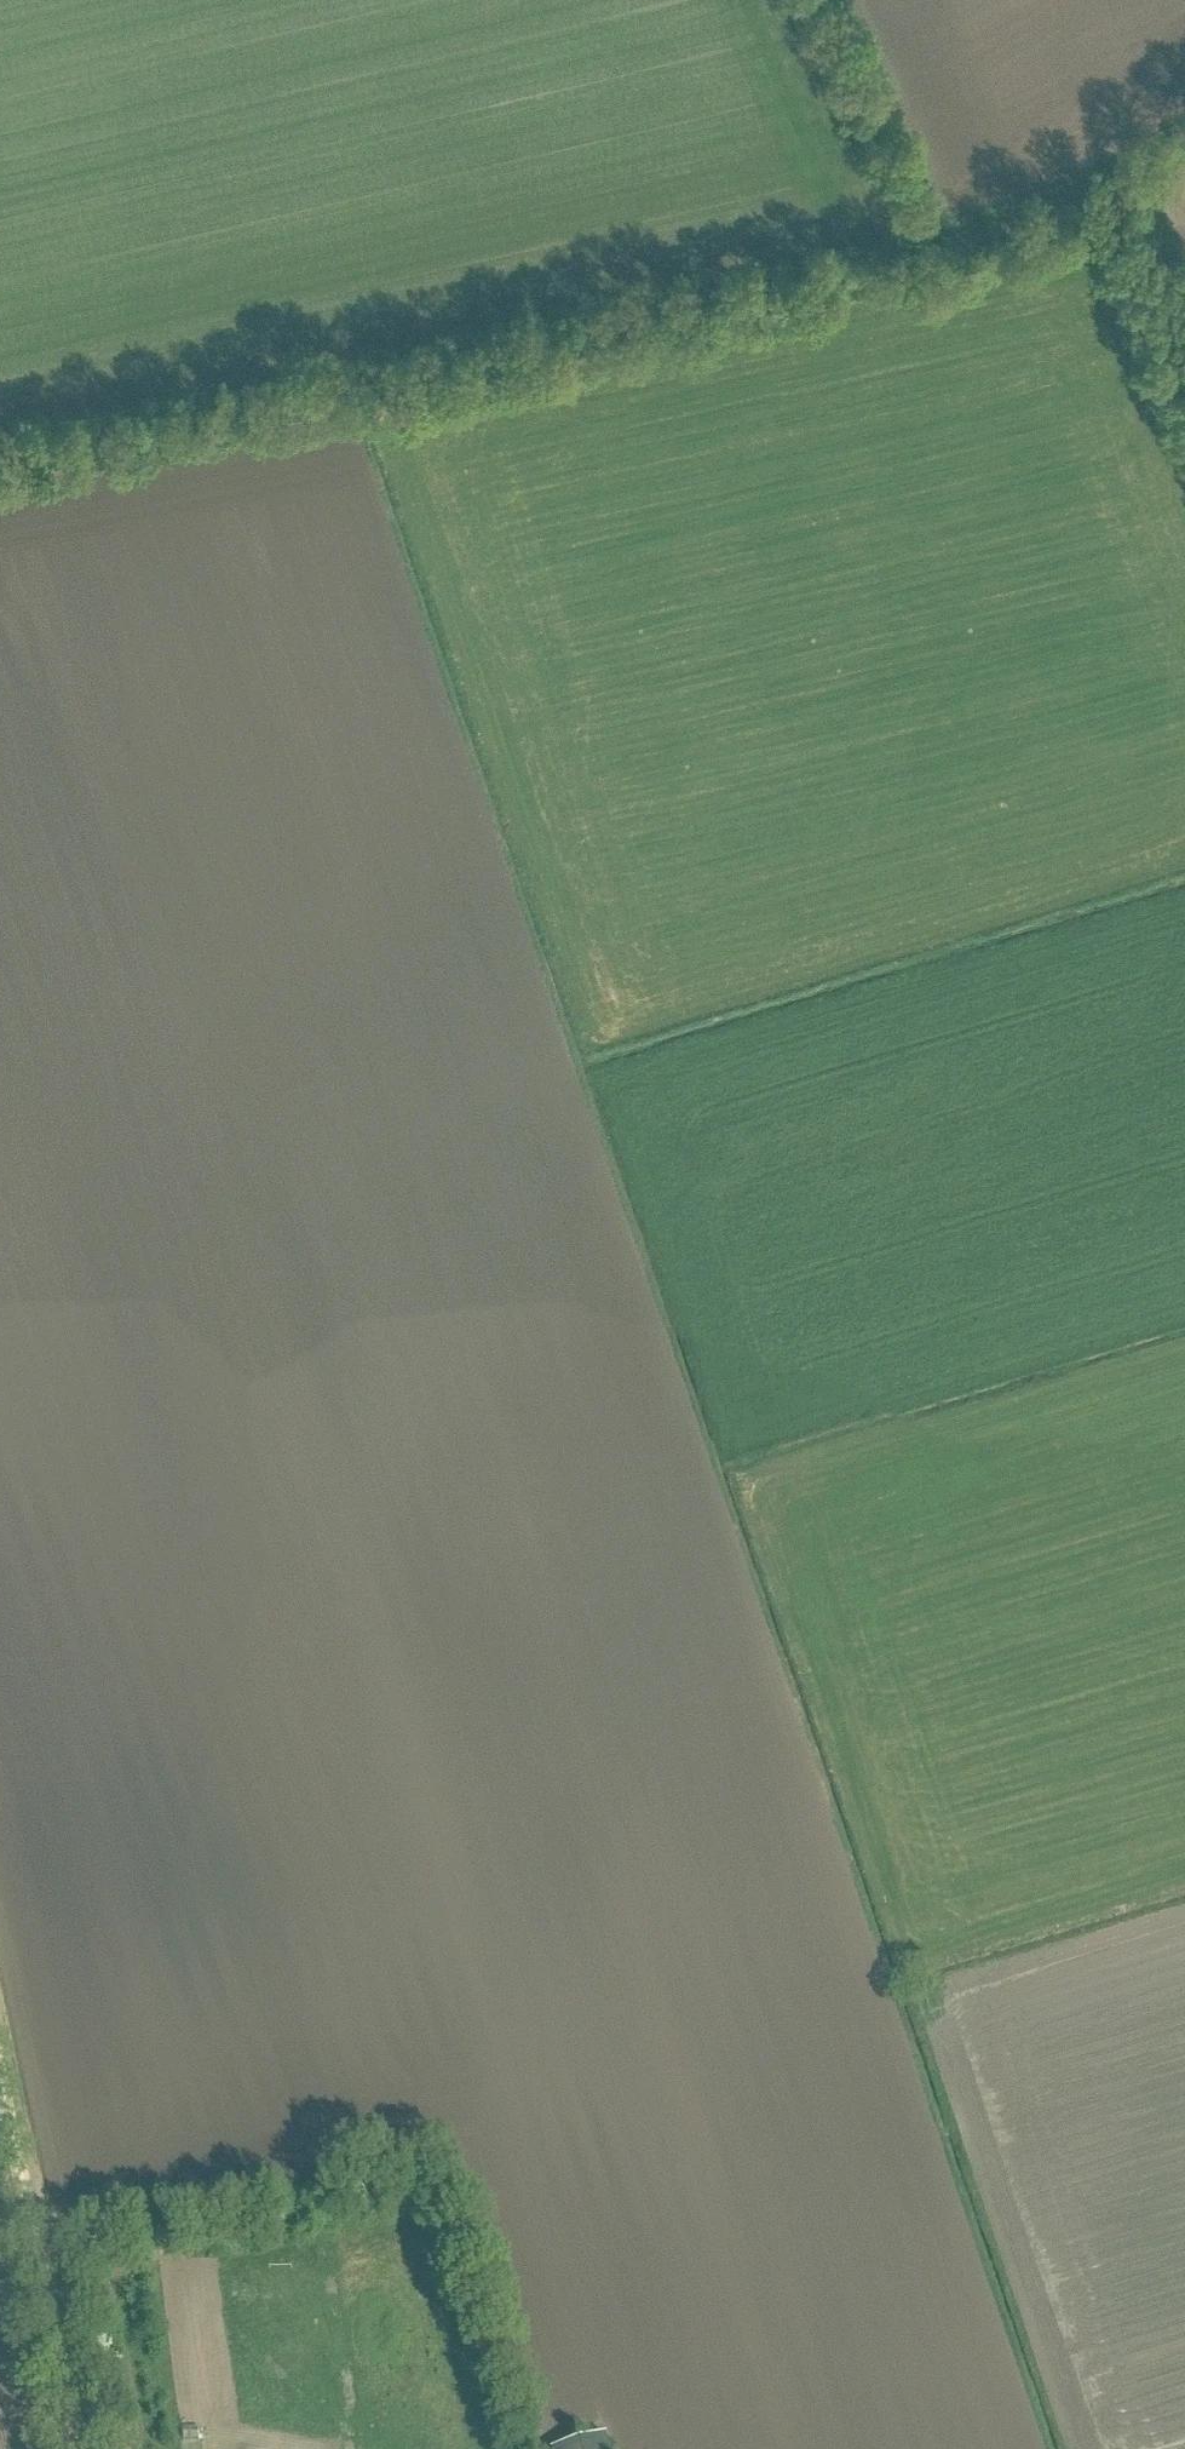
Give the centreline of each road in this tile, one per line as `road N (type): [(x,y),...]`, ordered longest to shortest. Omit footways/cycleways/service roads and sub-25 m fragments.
road 1 (unclassified): [(82,2448),(0,2089)]

